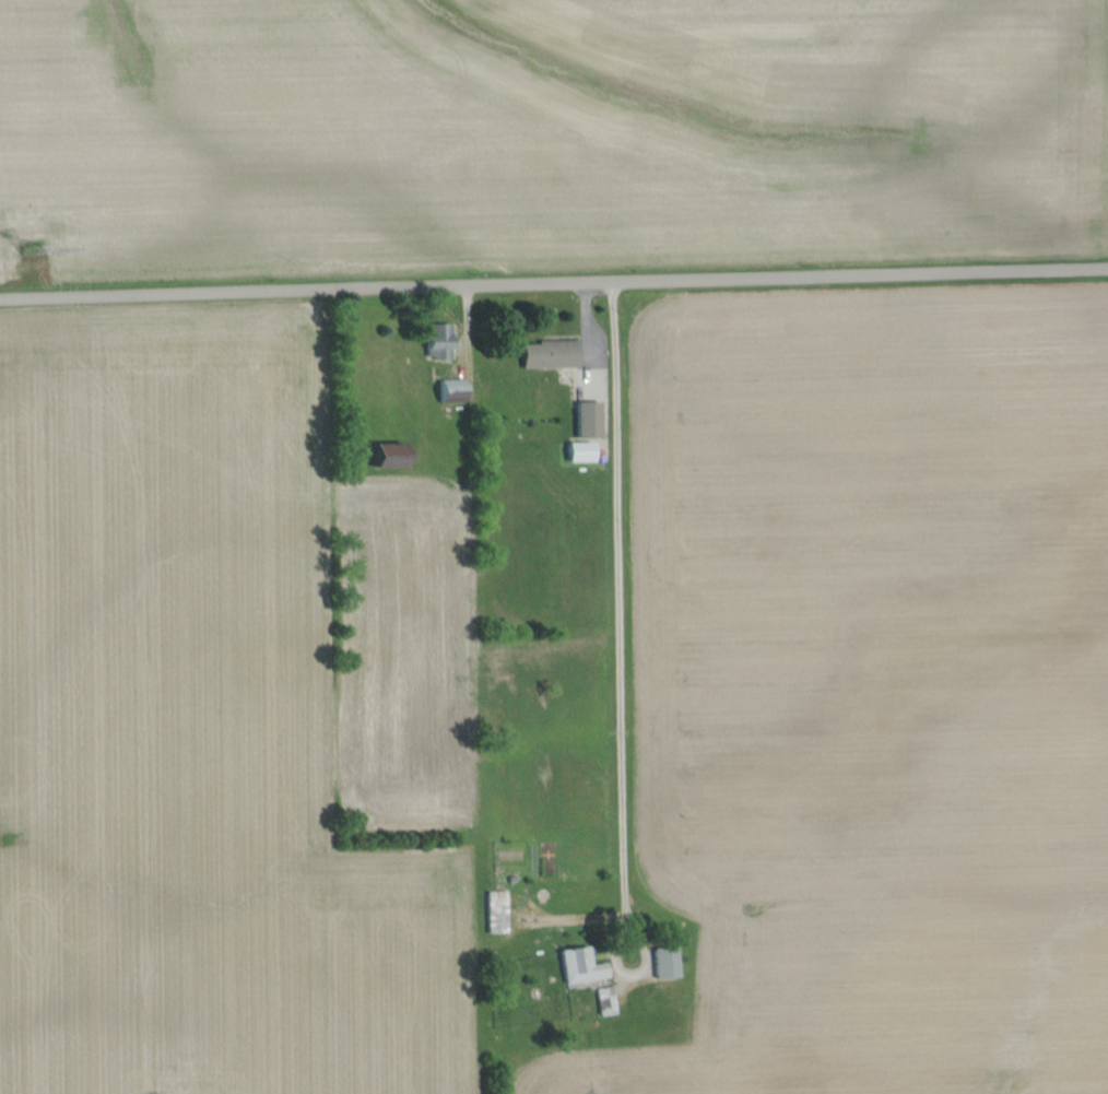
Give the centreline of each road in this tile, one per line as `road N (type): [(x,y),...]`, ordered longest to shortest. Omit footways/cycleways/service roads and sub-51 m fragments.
road 1 (residential): [(0,295),(1107,268)]

